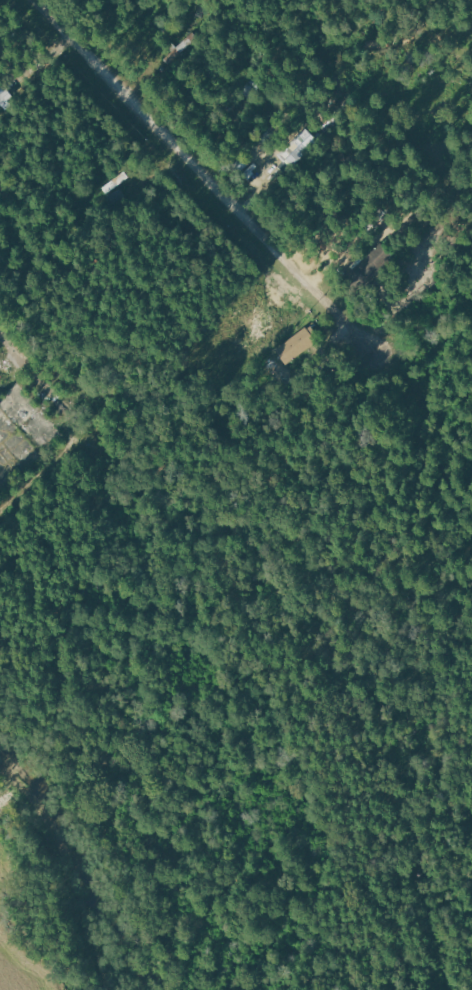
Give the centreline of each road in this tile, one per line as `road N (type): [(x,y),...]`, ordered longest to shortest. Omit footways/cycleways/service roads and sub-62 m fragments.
road 1 (residential): [(37,0),(370,351)]
road 2 (residential): [(0,335),(86,442)]

